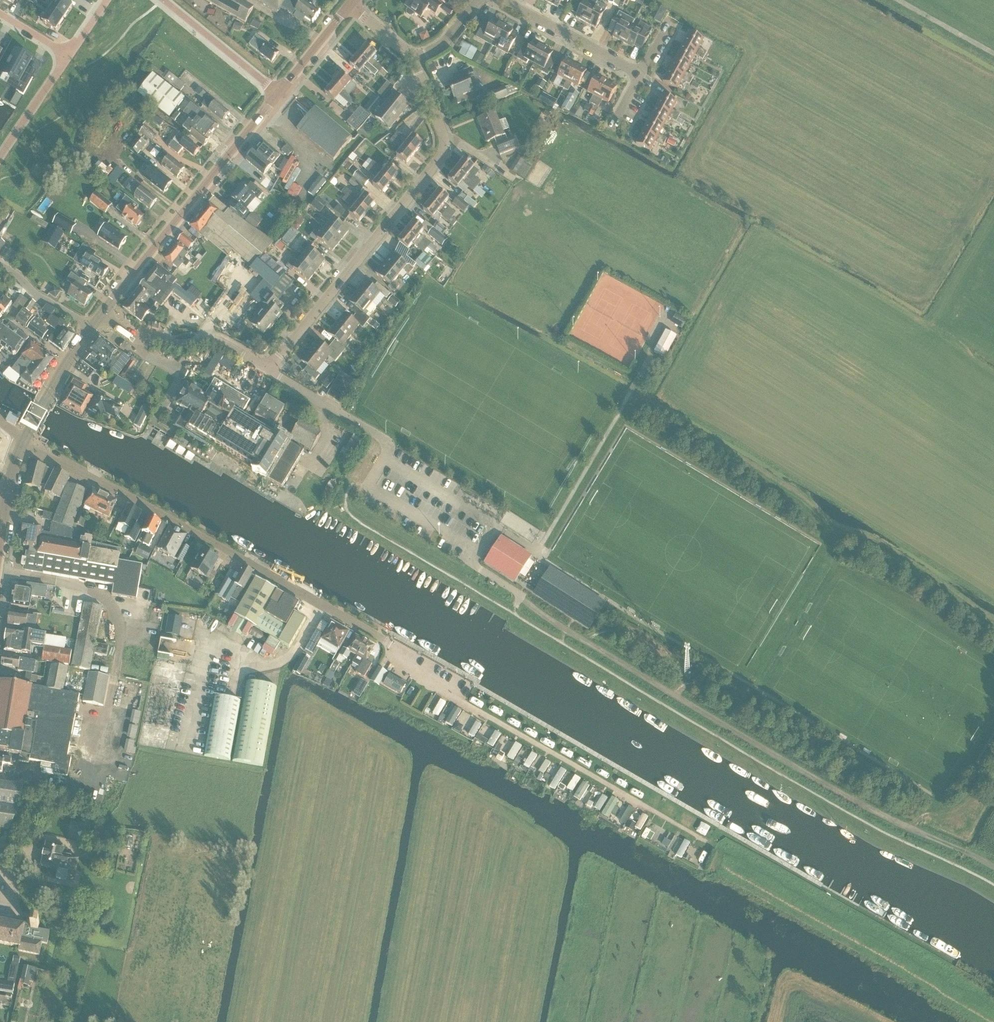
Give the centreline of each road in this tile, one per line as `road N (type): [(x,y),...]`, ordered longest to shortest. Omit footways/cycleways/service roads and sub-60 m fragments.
road 1 (unclassified): [(387,641),(23,440)]
road 2 (secondary): [(100,316),(279,93)]
road 3 (residential): [(271,368),(438,162),(443,142)]
road 4 (residential): [(271,368),(204,340),(161,344),(123,331)]
road 5 (residential): [(642,74),(506,0)]
road 6 (residential): [(279,93),(164,0)]
road 7 (secondary): [(23,440),(90,326)]

